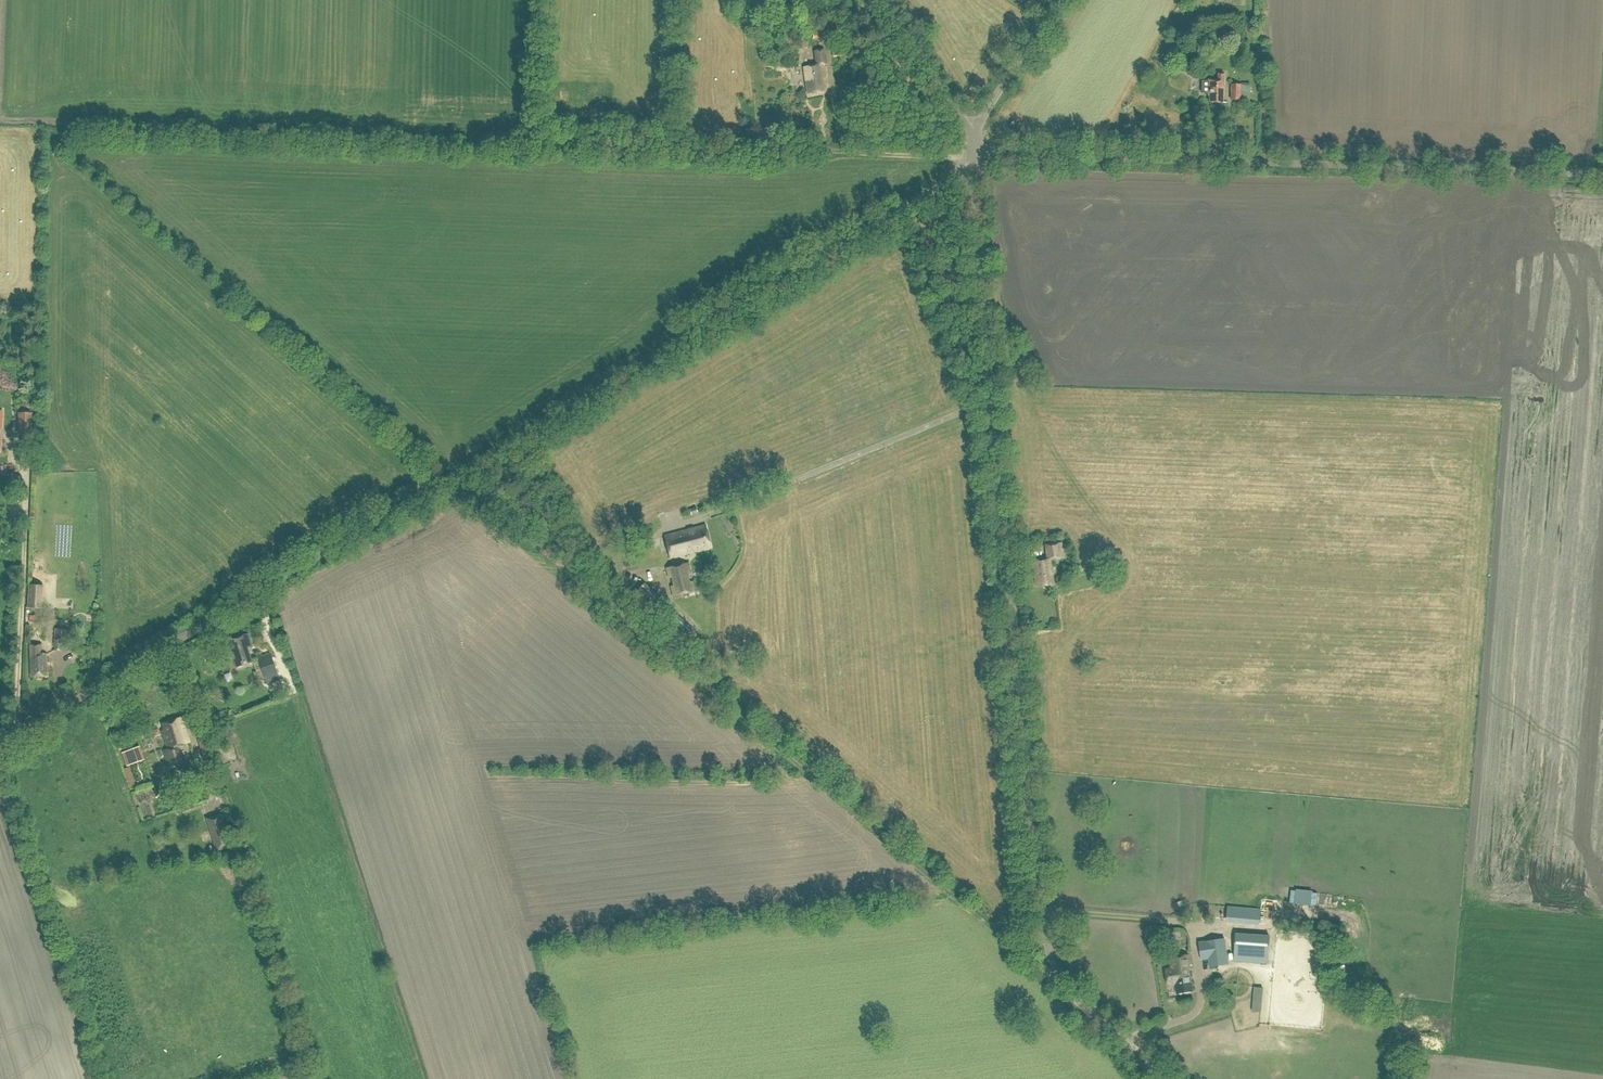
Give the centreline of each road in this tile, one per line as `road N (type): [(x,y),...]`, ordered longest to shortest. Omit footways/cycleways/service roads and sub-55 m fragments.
road 1 (unclassified): [(0,744),(972,167)]
road 2 (unclassified): [(1157,1078),(1063,986),(1048,944),(972,167)]
road 3 (track): [(0,120),(855,154)]
road 4 (track): [(1063,986),(455,476)]
road 5 (unclassified): [(1602,175),(973,156)]
road 6 (unclassified): [(880,0),(975,132)]
road 7 (unclassified): [(975,132),(1058,0)]

